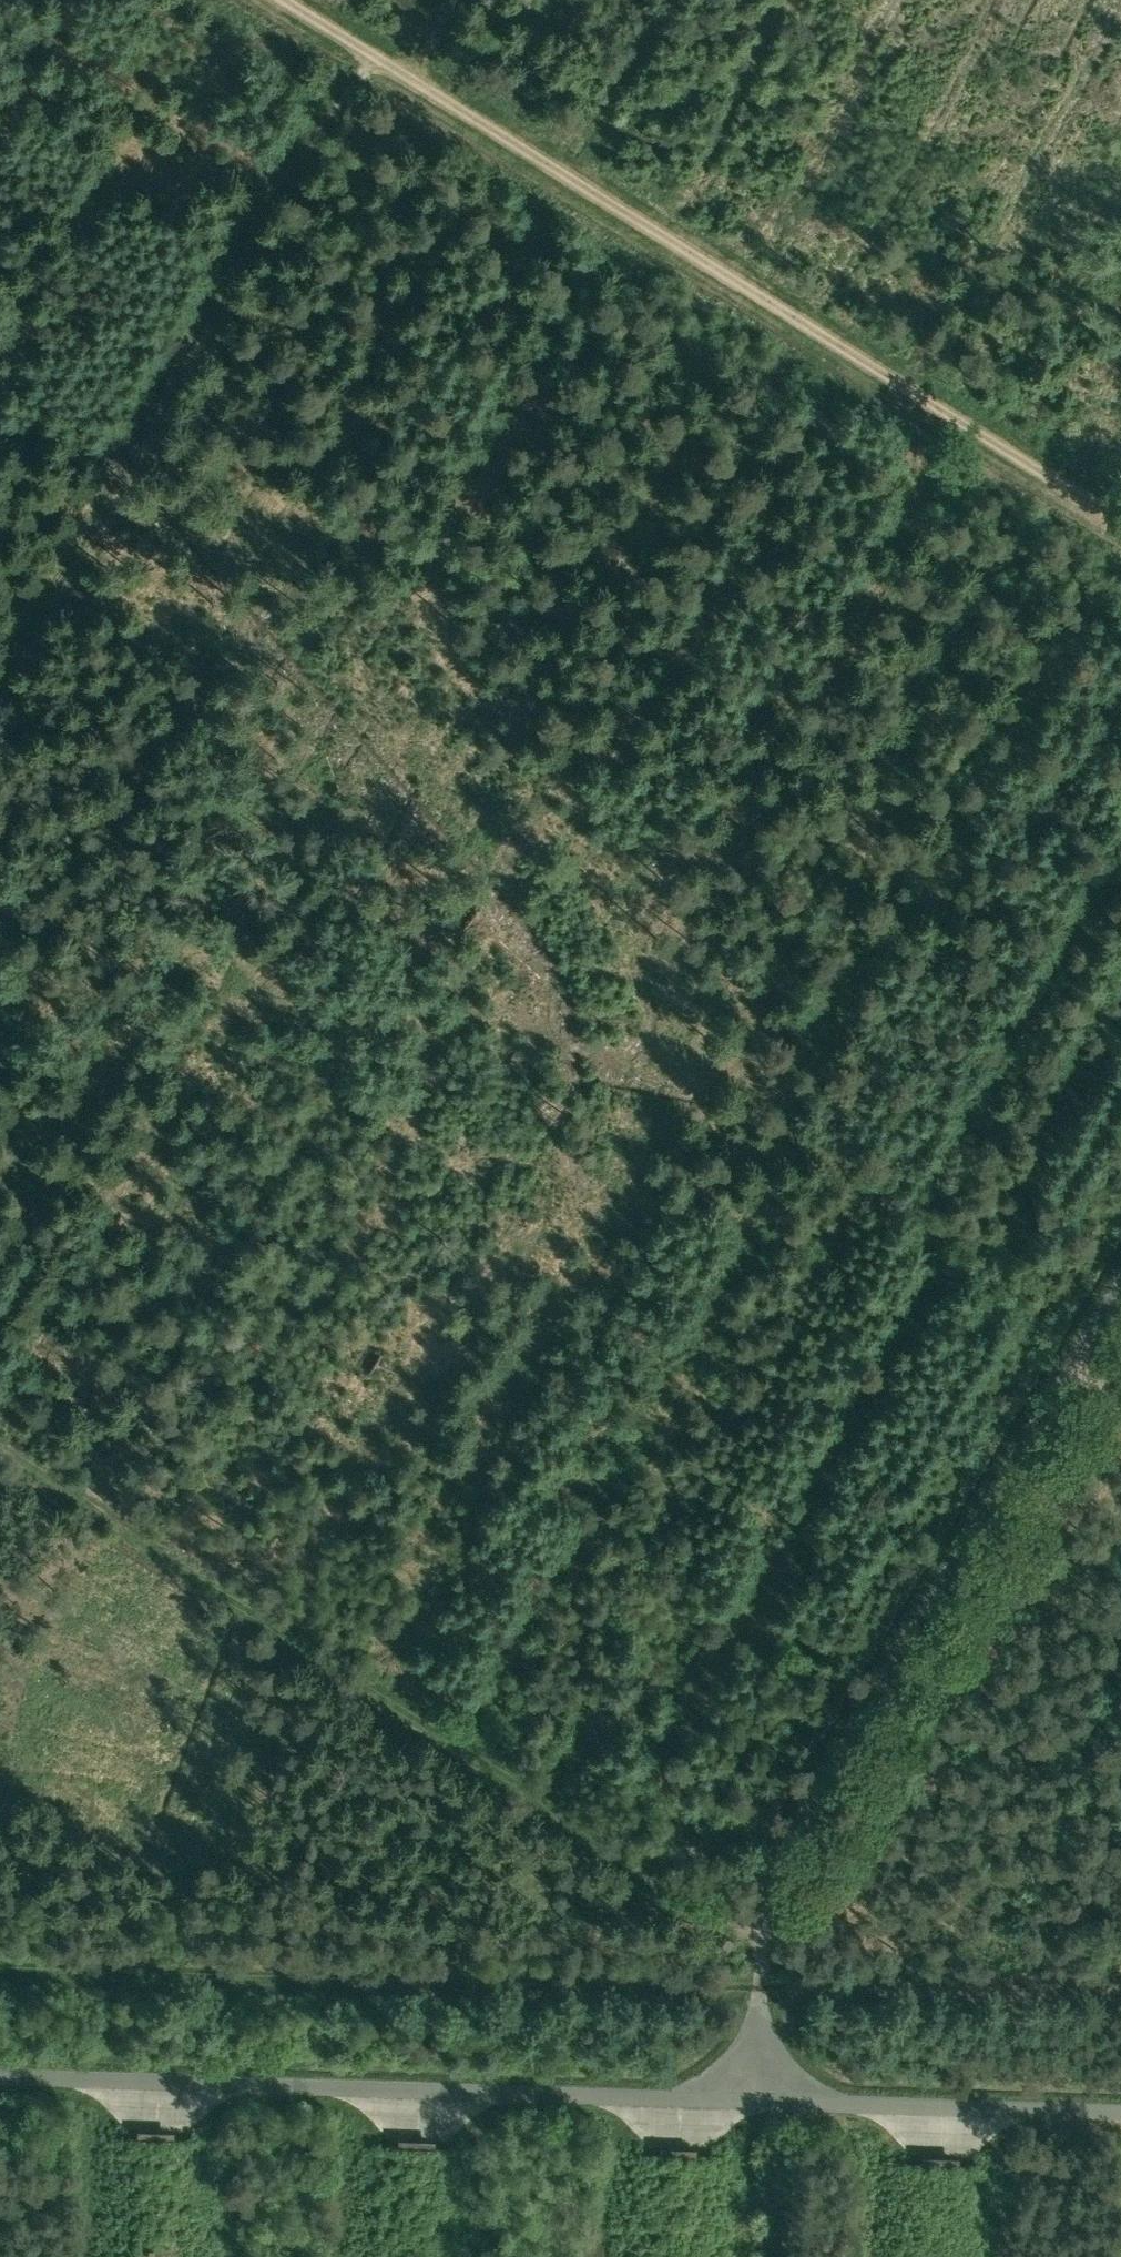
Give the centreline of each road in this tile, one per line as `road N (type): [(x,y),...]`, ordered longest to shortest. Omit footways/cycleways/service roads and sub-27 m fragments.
road 1 (track): [(285,0),(1120,517)]
road 2 (track): [(758,1952),(0,1928)]
road 3 (track): [(758,1952),(1120,1950)]

